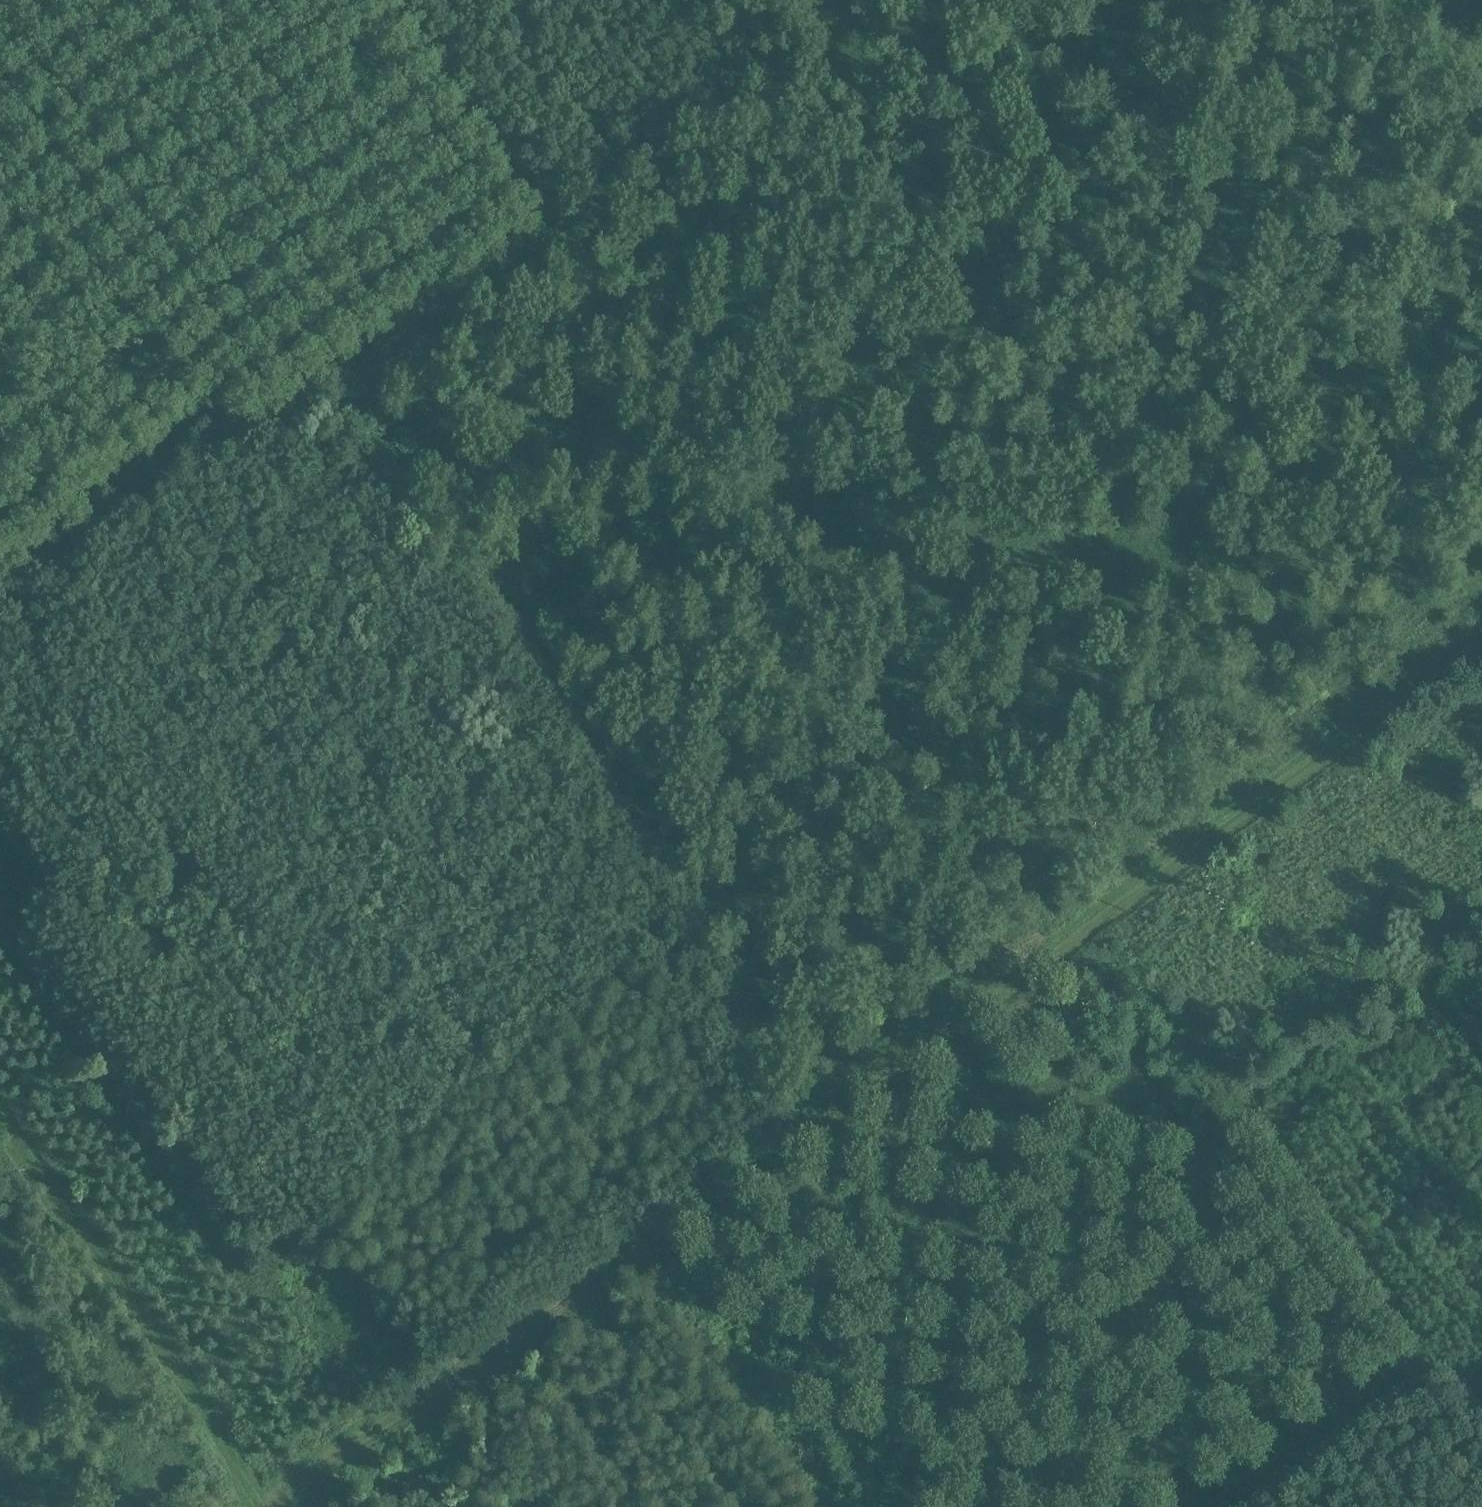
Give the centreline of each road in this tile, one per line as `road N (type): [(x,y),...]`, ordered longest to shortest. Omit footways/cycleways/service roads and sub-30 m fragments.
road 1 (track): [(1481,656),(817,1131),(264,1506)]
road 2 (track): [(850,0),(0,599)]
road 3 (track): [(0,1130),(261,1506)]

